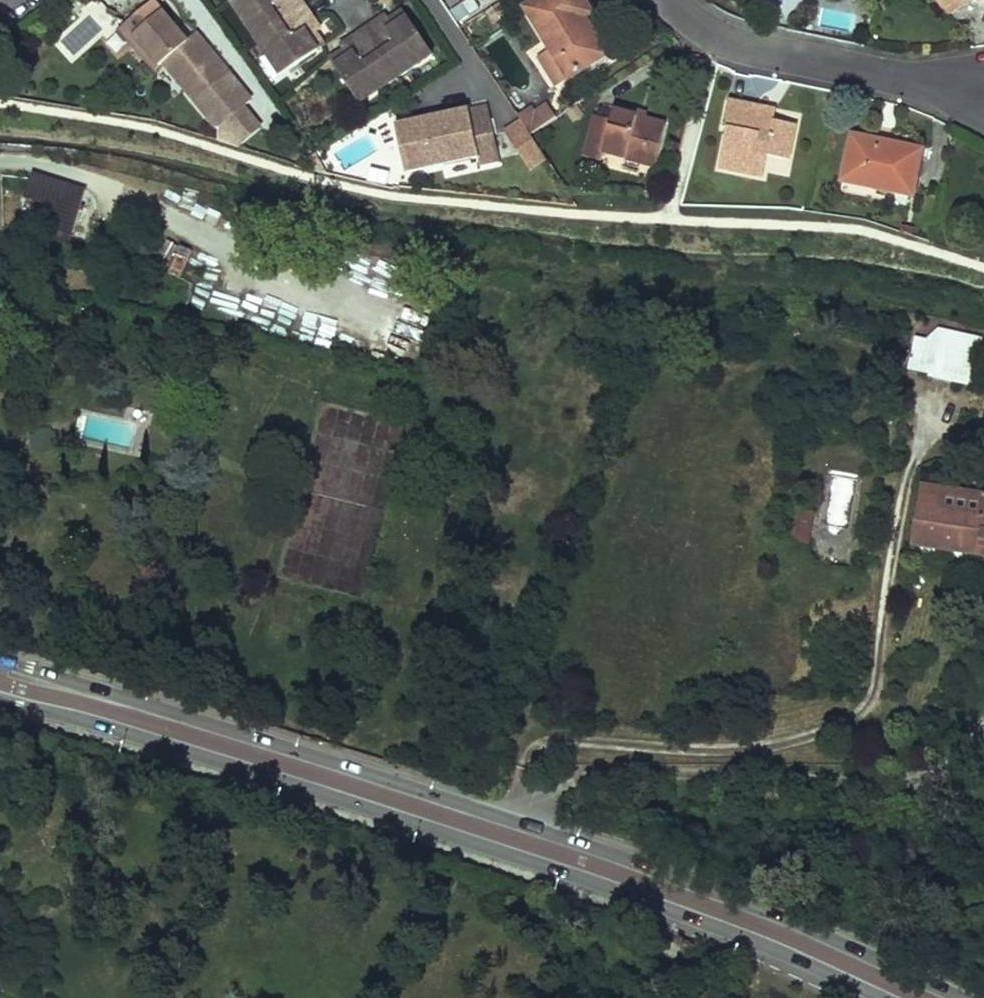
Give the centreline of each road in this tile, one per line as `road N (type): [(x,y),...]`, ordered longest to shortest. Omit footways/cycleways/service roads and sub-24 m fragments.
road 1 (primary): [(962,997),(785,917),(584,844),(0,661)]
road 2 (primary): [(0,700),(560,871),(735,934),(880,997)]
road 3 (residential): [(670,0),(720,35),(760,51),(983,94)]

